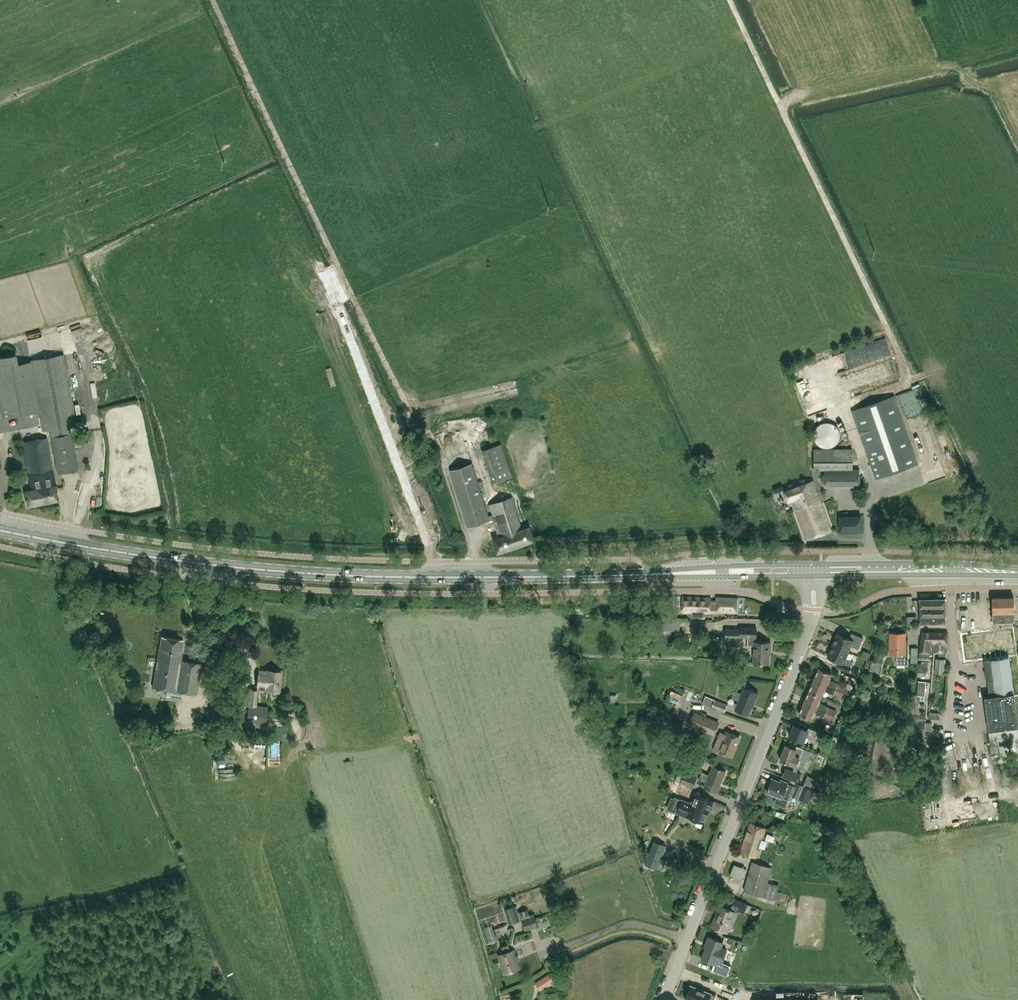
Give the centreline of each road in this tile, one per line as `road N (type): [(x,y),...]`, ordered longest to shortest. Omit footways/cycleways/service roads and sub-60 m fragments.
road 1 (primary): [(817,570),(326,574),(152,557),(0,530)]
road 2 (track): [(215,0),(403,399),(439,453),(471,537)]
road 3 (residential): [(664,999),(805,639),(817,570)]
road 4 (track): [(730,0),(891,335)]
road 5 (primary): [(1017,572),(817,570)]
road 6 (track): [(781,107),(966,66)]

